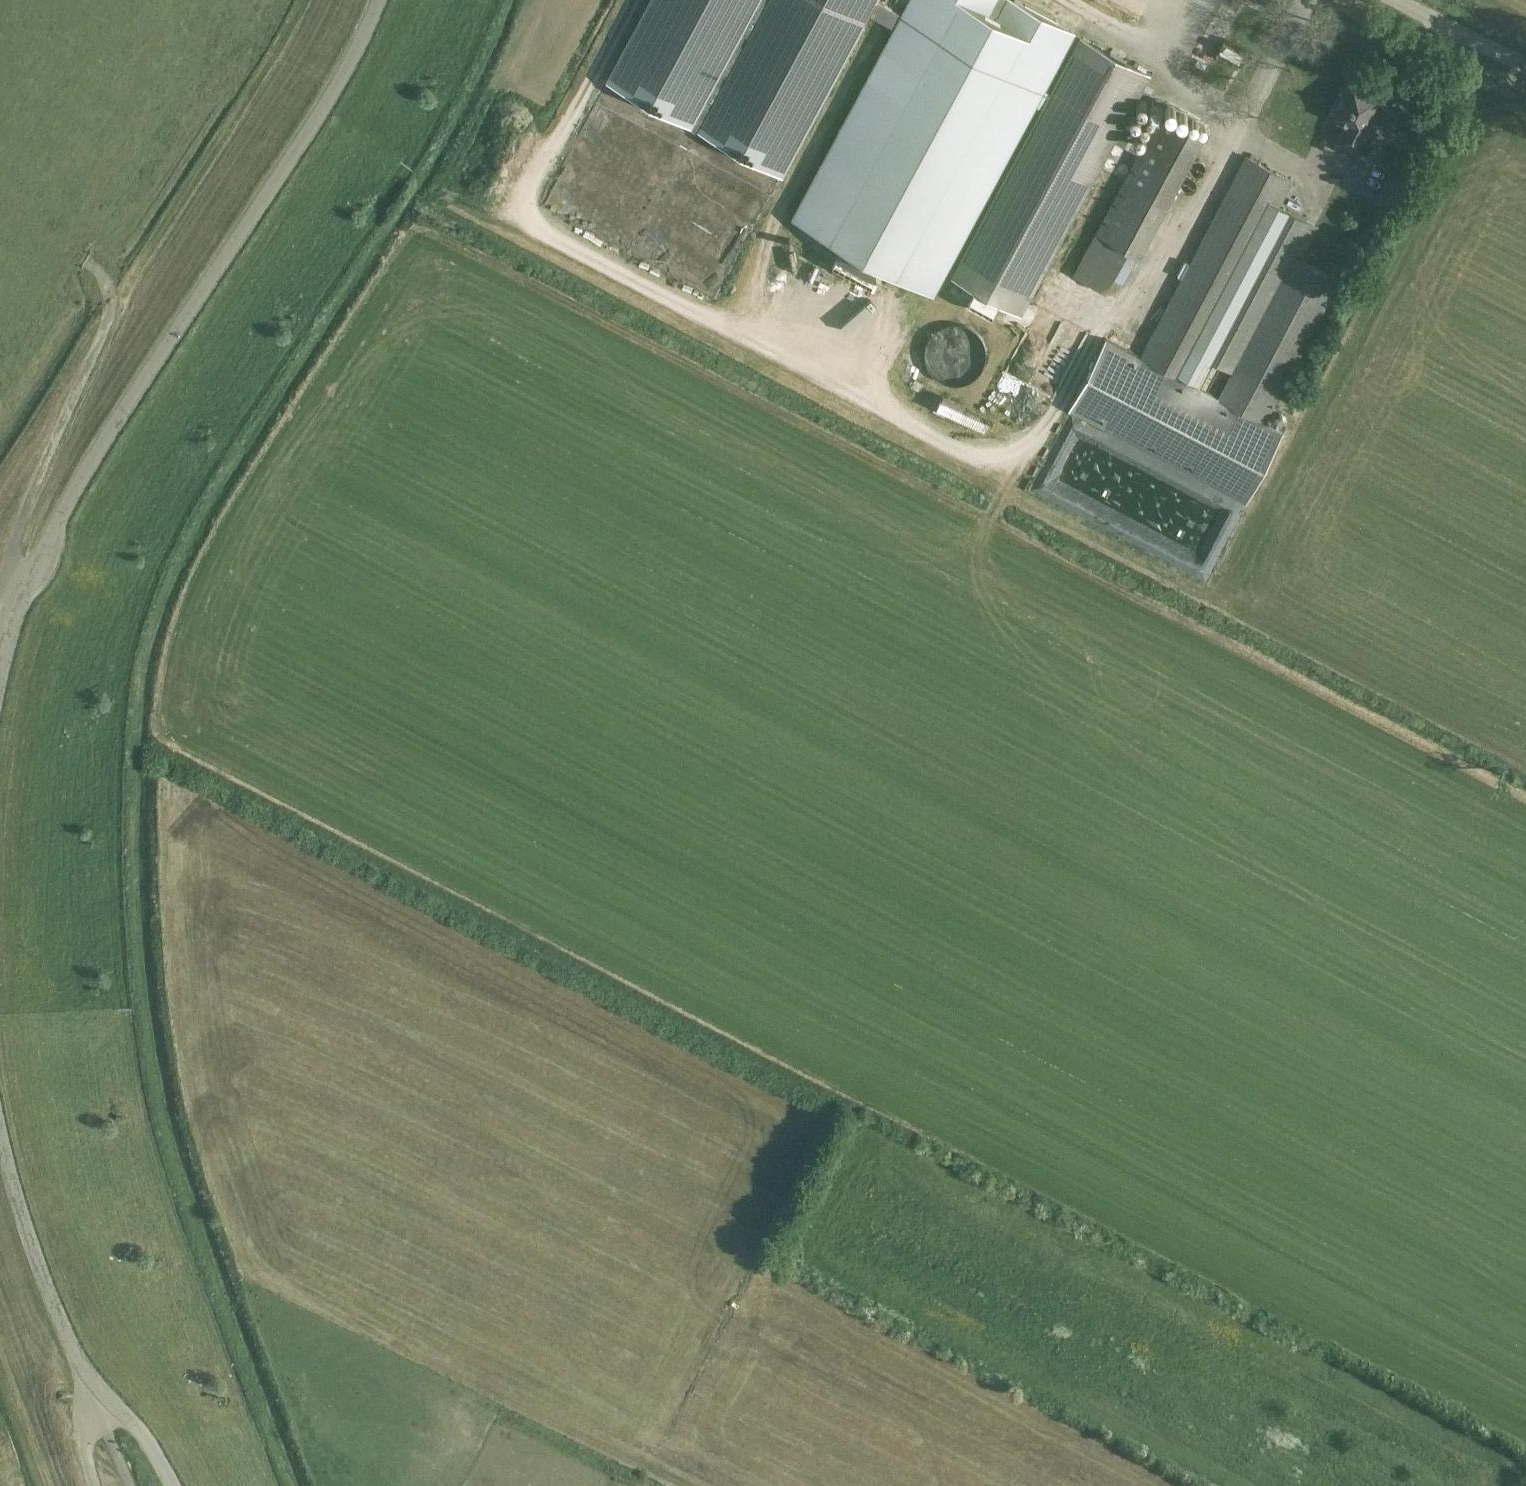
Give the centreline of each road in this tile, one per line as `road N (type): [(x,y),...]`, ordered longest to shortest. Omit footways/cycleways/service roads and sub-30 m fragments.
road 1 (unclassified): [(0,647),(13,598),(79,482),(189,330),(354,62),(378,0)]
road 2 (unclassified): [(82,1371),(47,1296),(0,1149)]
road 3 (unclassified): [(1525,76),(1371,0)]
road 4 (unclassified): [(82,1371),(139,1432),(171,1485)]

